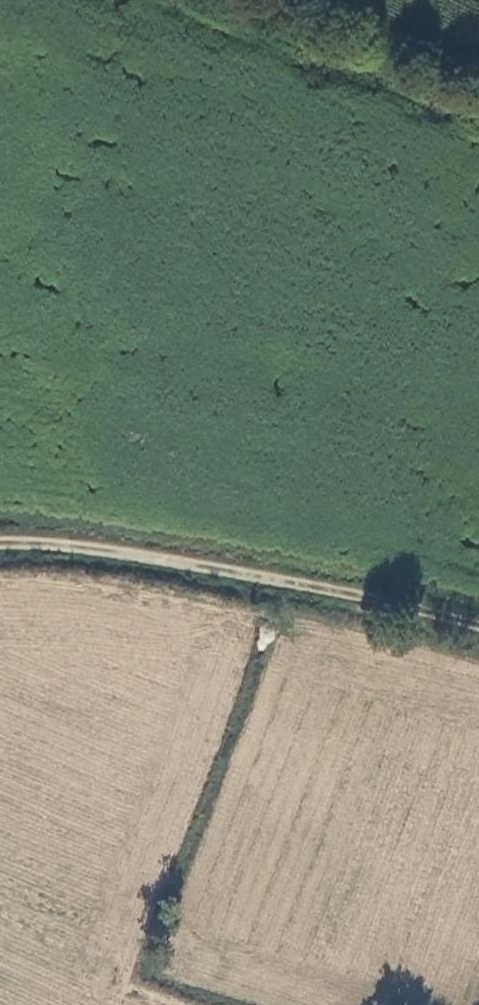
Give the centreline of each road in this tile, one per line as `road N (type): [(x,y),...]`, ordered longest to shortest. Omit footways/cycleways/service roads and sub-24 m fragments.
road 1 (track): [(0,535),(69,535),(247,567),(478,623)]

